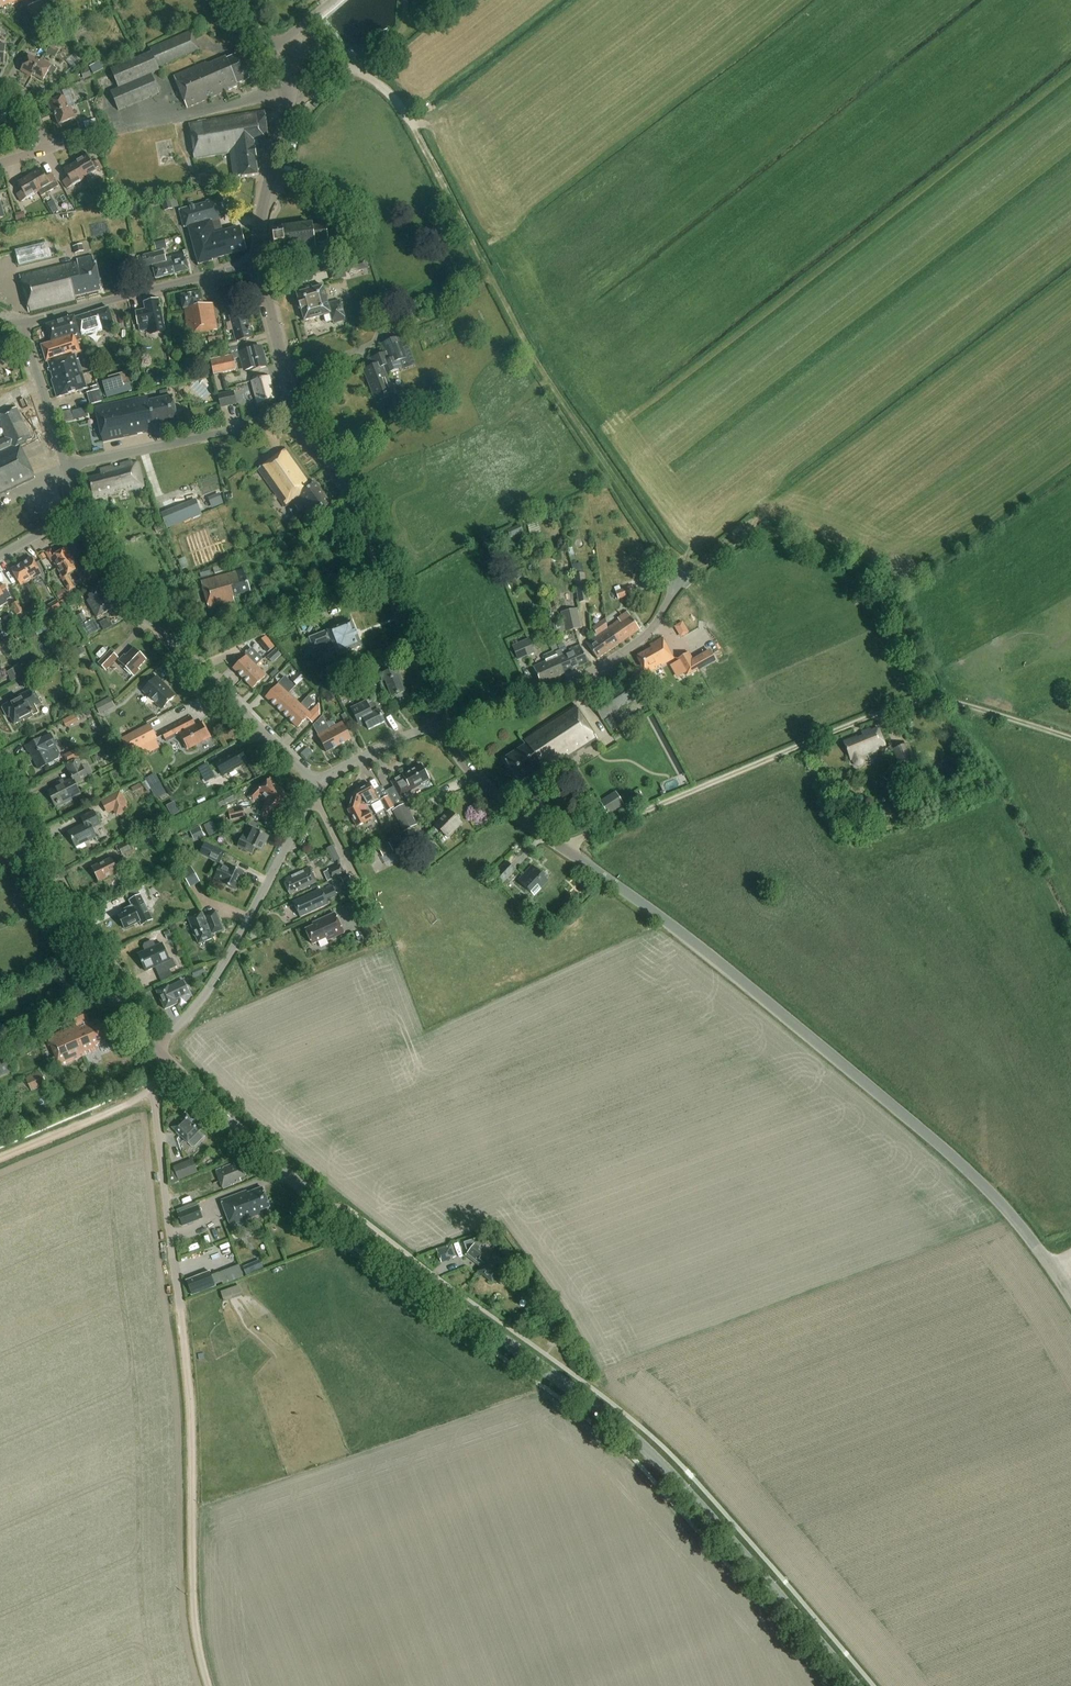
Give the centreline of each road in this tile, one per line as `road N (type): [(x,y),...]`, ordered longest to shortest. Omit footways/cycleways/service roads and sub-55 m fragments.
road 1 (tertiary): [(858,1685),(648,1450),(315,1201),(169,1064)]
road 2 (tertiary): [(1070,1296),(1006,1209),(937,1142),(695,945),(496,797),(443,723)]
road 3 (track): [(680,579),(538,362),(411,120),(387,90),(358,71)]
road 4 (track): [(567,850),(868,717),(932,699)]
road 5 (track): [(182,1310),(195,1615),(208,1685)]
road 6 (residential): [(321,785),(147,623),(71,515)]
road 7 (tertiary): [(443,723),(361,512),(295,408)]
road 8 (track): [(680,579),(759,533),(842,563),(894,610),(932,699)]
road 9 (tertiary): [(154,1046),(0,793)]
road 10 (residential): [(154,1046),(208,989),(312,802)]
road 11 (unclassified): [(443,723),(603,665),(647,634),(680,579)]
road 12 (unclassified): [(169,1064),(152,1088),(182,1310)]
road 13 (unclassified): [(22,324),(258,262)]
road 14 (unclassified): [(66,467),(252,427),(295,408)]
road 15 (tertiary): [(258,262),(288,99),(268,50)]
road 16 (track): [(0,1159),(152,1088)]
road 17 (tertiary): [(295,408),(258,262)]
road 18 (residential): [(66,467),(22,324)]
road 19 (residential): [(321,785),(443,723)]

